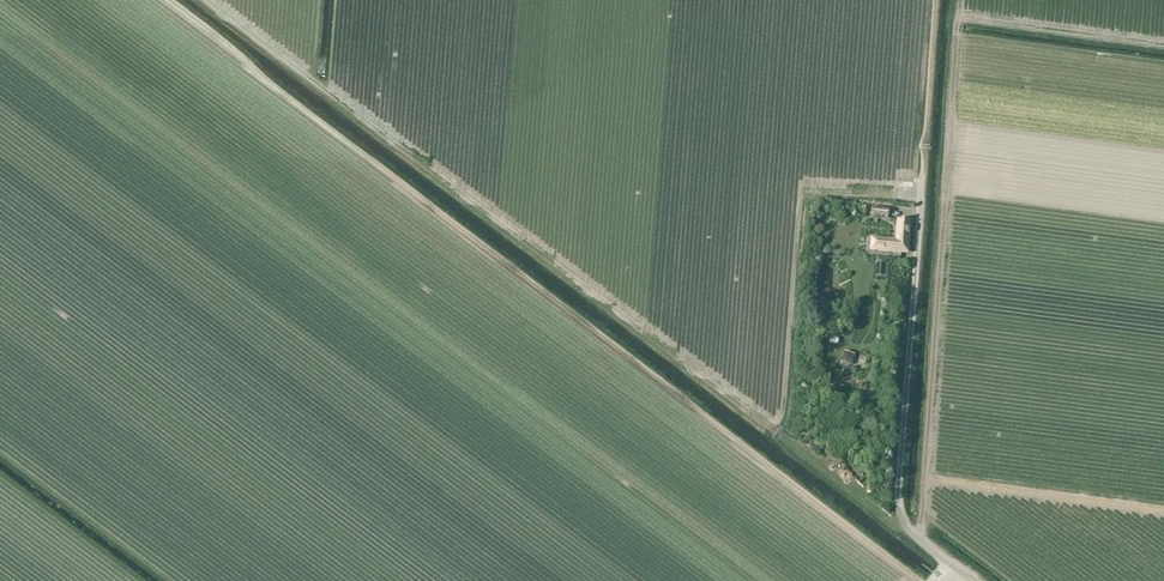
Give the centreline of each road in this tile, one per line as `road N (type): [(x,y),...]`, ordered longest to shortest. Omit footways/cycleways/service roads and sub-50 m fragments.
road 1 (track): [(923,195),(819,188),(797,200),(782,414),(769,428),(207,0)]
road 2 (track): [(924,580),(170,0)]
road 3 (unclassified): [(972,580),(911,536),(897,494),(927,147)]
road 4 (track): [(911,536),(769,428)]
road 5 (track): [(927,147),(937,0)]

